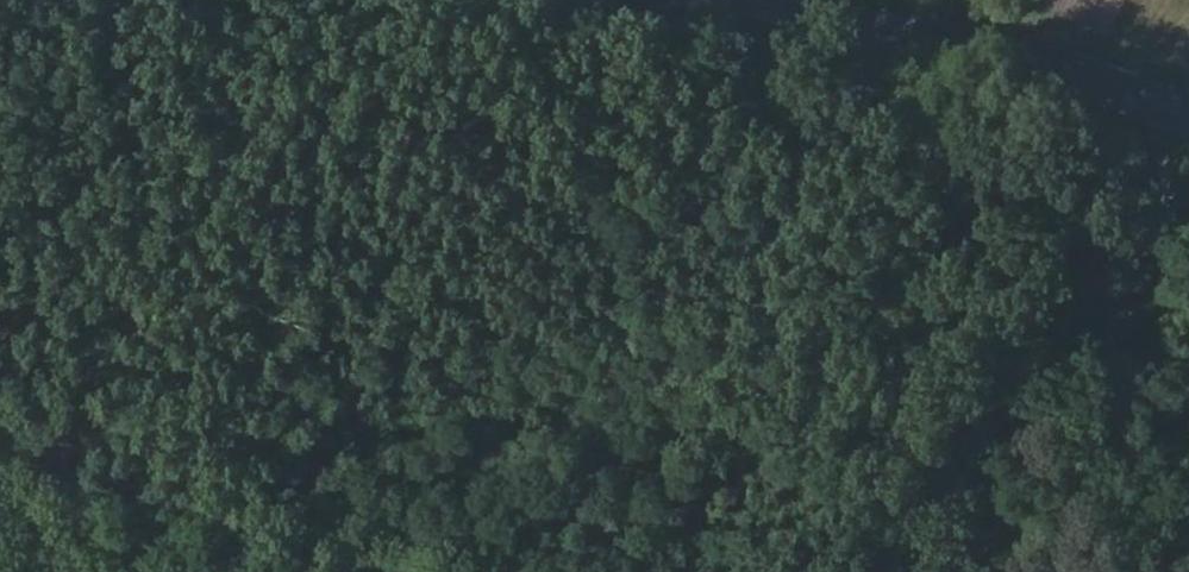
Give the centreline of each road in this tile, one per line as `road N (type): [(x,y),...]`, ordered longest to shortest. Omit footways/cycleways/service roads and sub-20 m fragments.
road 1 (tertiary): [(735,0),(1045,53),(1188,112)]

